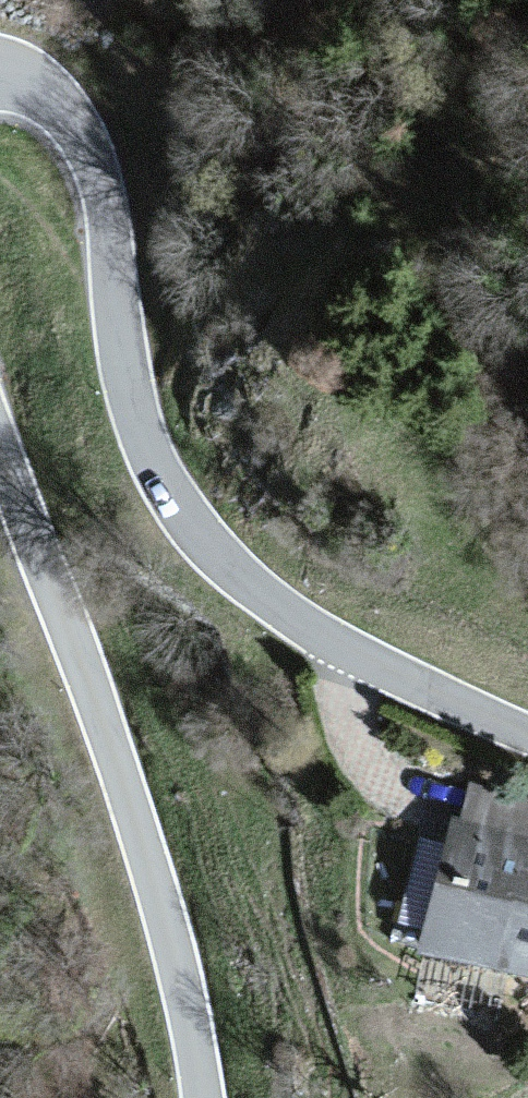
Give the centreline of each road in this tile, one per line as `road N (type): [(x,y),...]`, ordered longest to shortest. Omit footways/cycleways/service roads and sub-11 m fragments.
road 1 (unclassified): [(0,76),(58,100),(85,136),(106,210),(139,422),(195,534),(232,574),(309,628),(527,734)]
road 2 (unclassified): [(203,1097),(176,965),(118,767),(0,447)]

